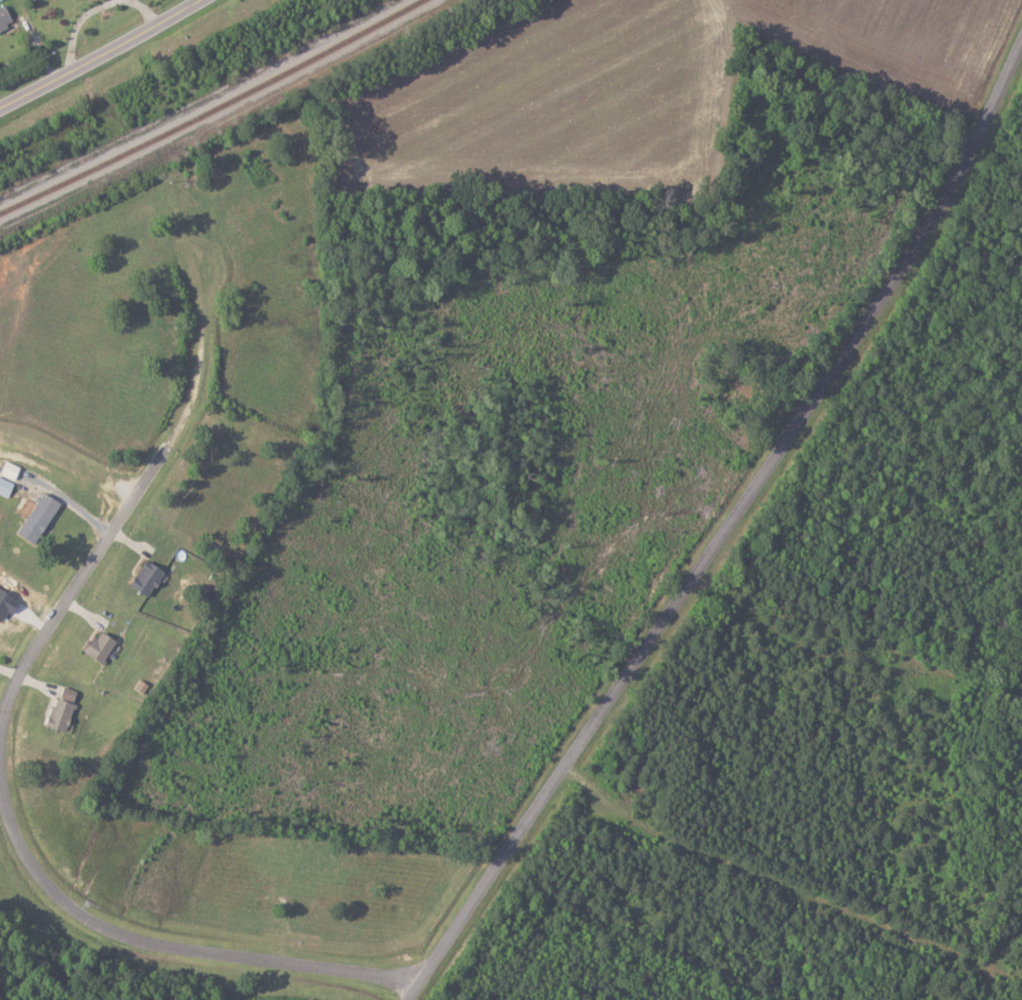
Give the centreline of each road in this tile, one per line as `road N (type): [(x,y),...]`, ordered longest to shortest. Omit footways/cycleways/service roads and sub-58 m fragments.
road 1 (residential): [(418,999),(971,158),(1021,47)]
road 2 (residential): [(166,449),(19,672),(3,712),(3,790),(31,863),(101,927),(206,951),(428,981)]
road 3 (primary): [(0,108),(203,0)]

